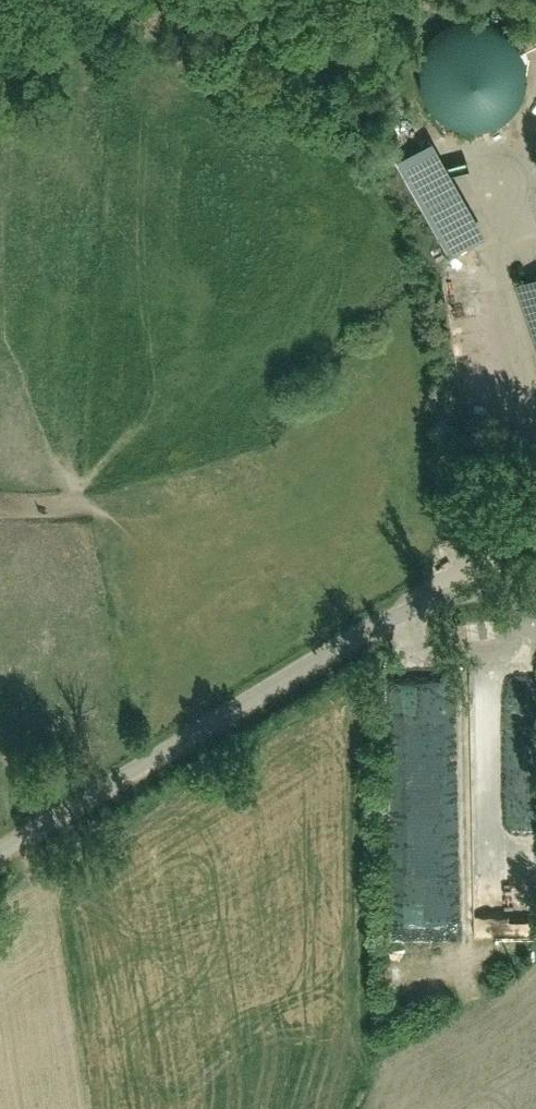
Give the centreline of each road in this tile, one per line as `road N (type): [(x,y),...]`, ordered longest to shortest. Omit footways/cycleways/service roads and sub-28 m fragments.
road 1 (residential): [(0,854),(338,654),(465,593),(535,588)]

